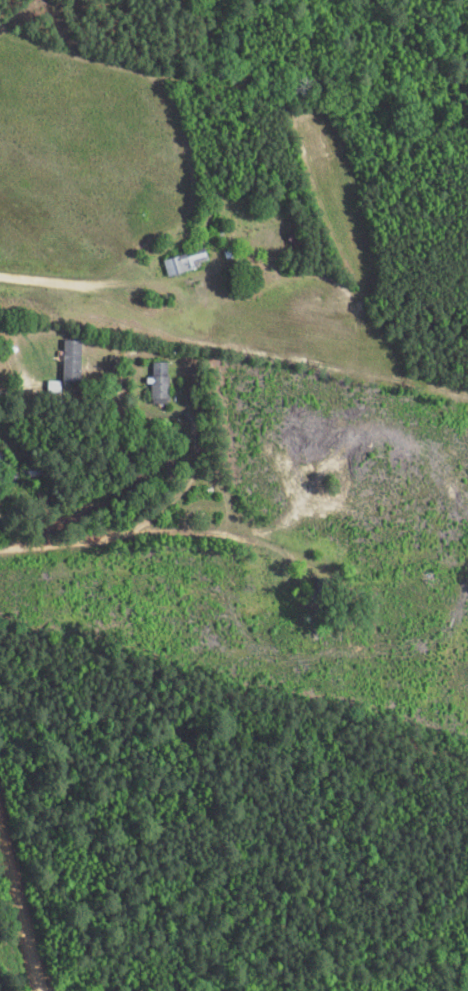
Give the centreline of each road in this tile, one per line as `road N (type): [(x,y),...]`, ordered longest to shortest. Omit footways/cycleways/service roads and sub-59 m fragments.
road 1 (residential): [(65,990),(0,667)]
road 2 (residential): [(238,309),(217,293),(0,280)]
road 3 (residential): [(0,111),(215,111)]
road 4 (residential): [(0,558),(144,553)]

